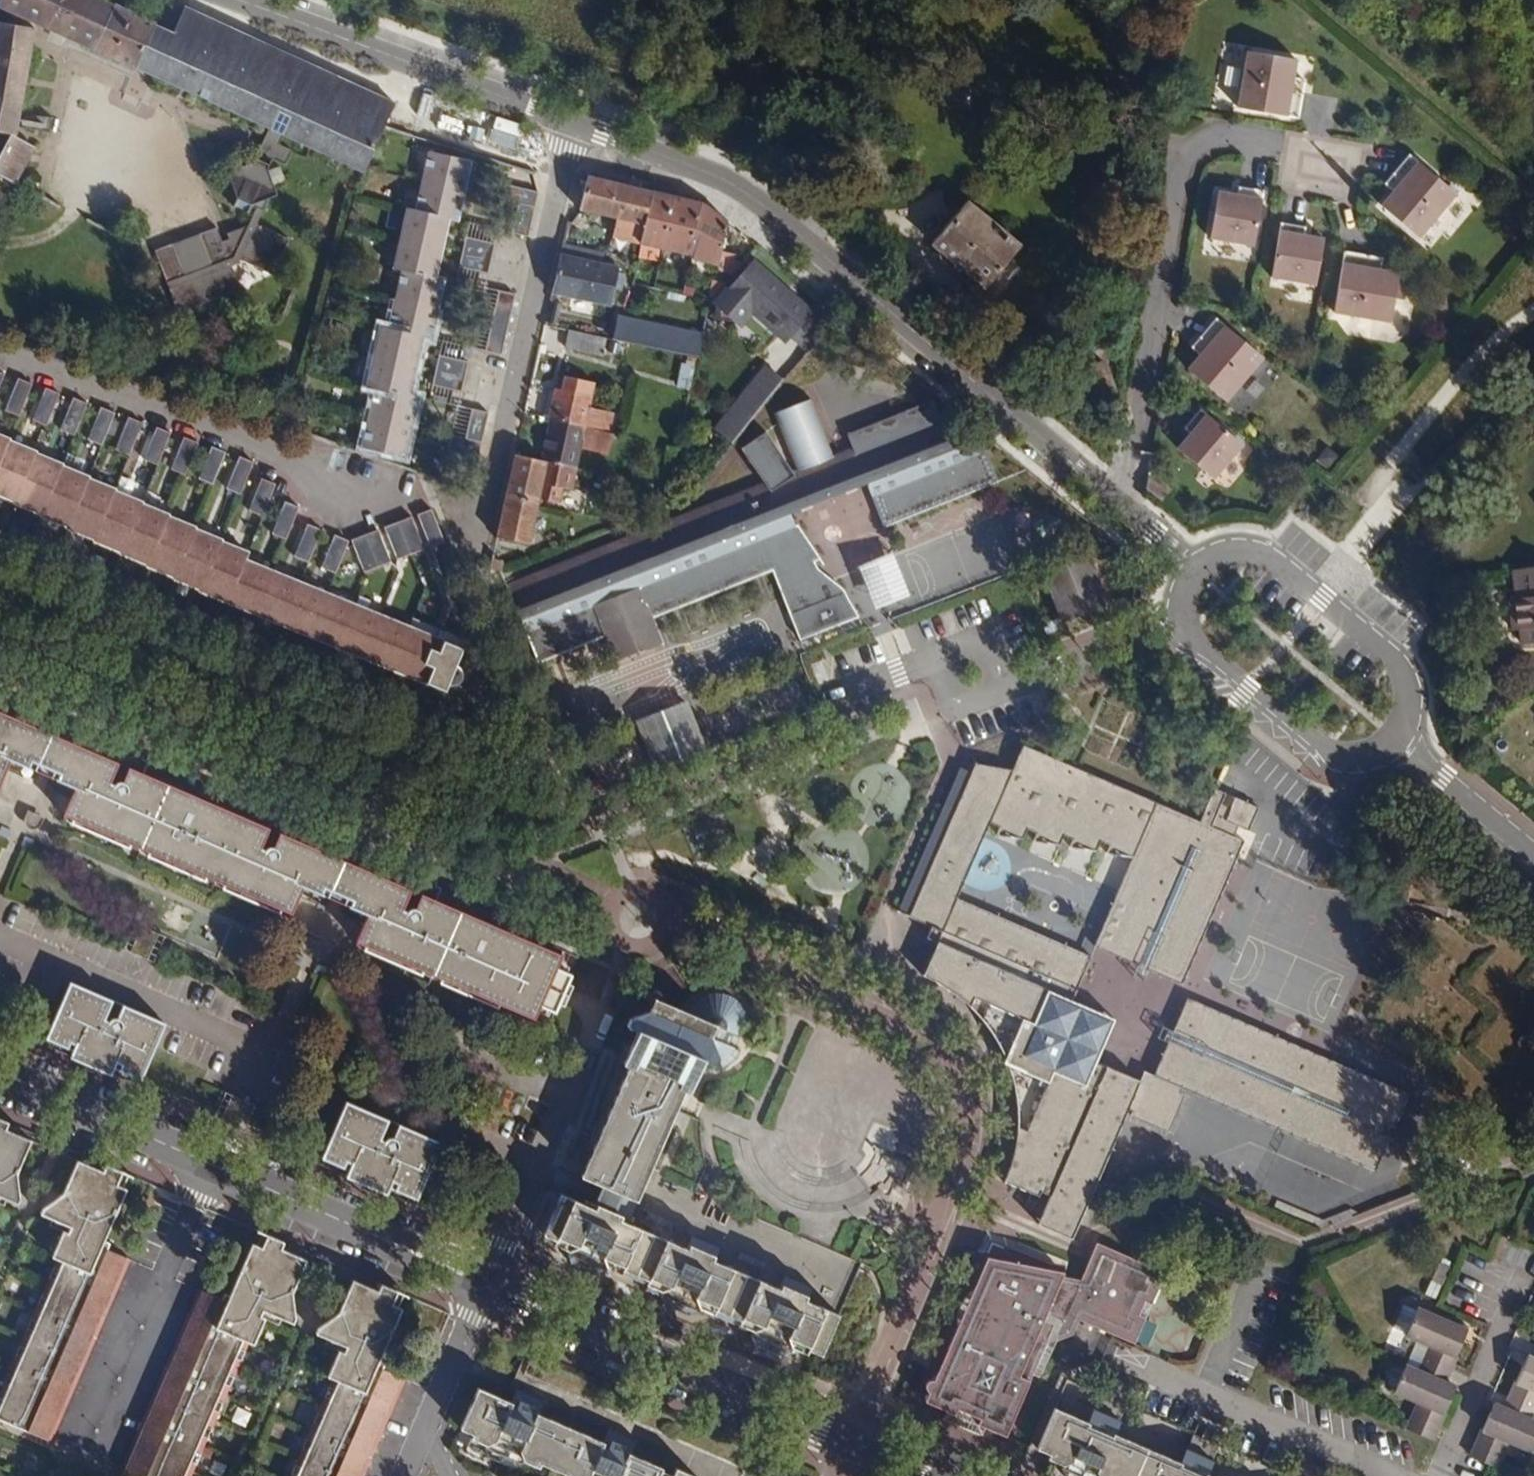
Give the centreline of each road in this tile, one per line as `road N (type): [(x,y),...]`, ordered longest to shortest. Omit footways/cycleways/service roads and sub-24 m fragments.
road 1 (residential): [(1123,504),(723,179),(573,124)]
road 2 (tertiary): [(0,1071),(489,1280)]
road 3 (residential): [(1123,504),(1177,174),(1187,156),(1219,139),(1323,157)]
road 4 (tertiary): [(489,1280),(938,1475)]
road 5 (residential): [(573,124),(491,505),(472,523)]
road 6 (residential): [(0,355),(366,491)]
road 7 (track): [(1533,313),(1493,343),(1394,458),(1385,528),(1323,601)]
road 8 (residential): [(573,124),(244,0)]
road 9 (residential): [(1394,736),(1407,711),(1403,675),(1323,601),(1251,552),(1223,552),(1195,570)]
road 10 (residential): [(1182,622),(1334,753),(1364,755),(1394,736)]
road 11 (track): [(1385,528),(1533,357)]
road 12 (residential): [(1438,1475),(1524,1273)]
road 13 (residential): [(1202,1391),(1398,1475)]
road 14 (residential): [(489,1280),(404,1475)]
road 15 (track): [(123,123),(61,223),(0,247)]
road 16 (residential): [(1011,687),(1182,622)]
road 17 (residential): [(1533,853),(1394,736)]
road 18 (residential): [(1202,1391),(1254,1270)]
road 19 (residential): [(538,1163),(489,1280)]
road 20 (residential): [(820,700),(938,658)]

